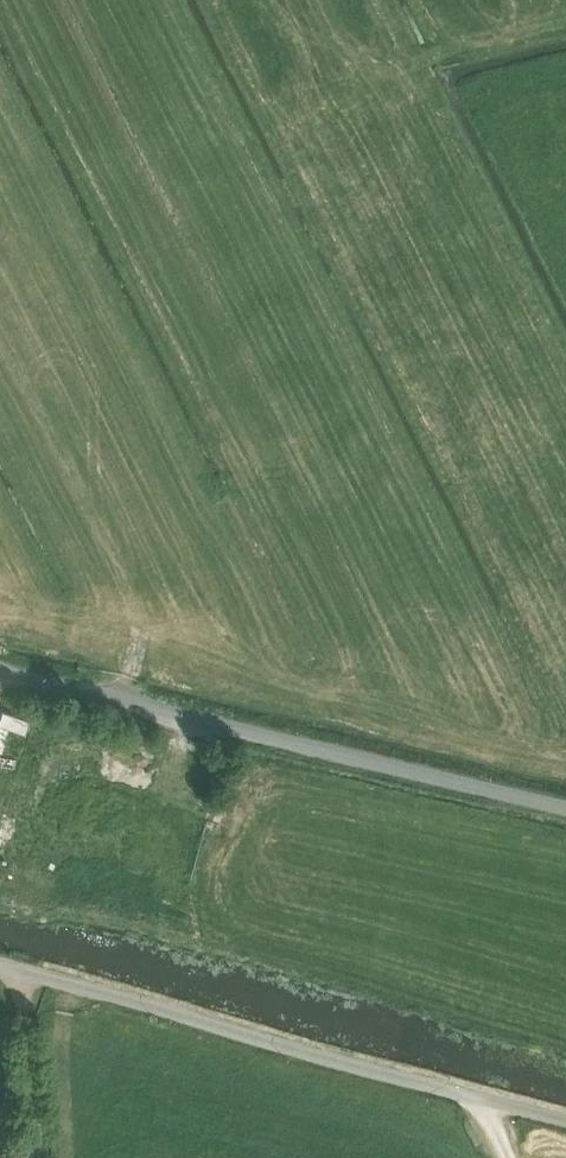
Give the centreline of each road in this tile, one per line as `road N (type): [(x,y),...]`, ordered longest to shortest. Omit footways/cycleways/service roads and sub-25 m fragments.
road 1 (unclassified): [(0,966),(565,1122)]
road 2 (unclassified): [(0,667),(565,806)]
road 3 (track): [(74,1157),(65,984)]

